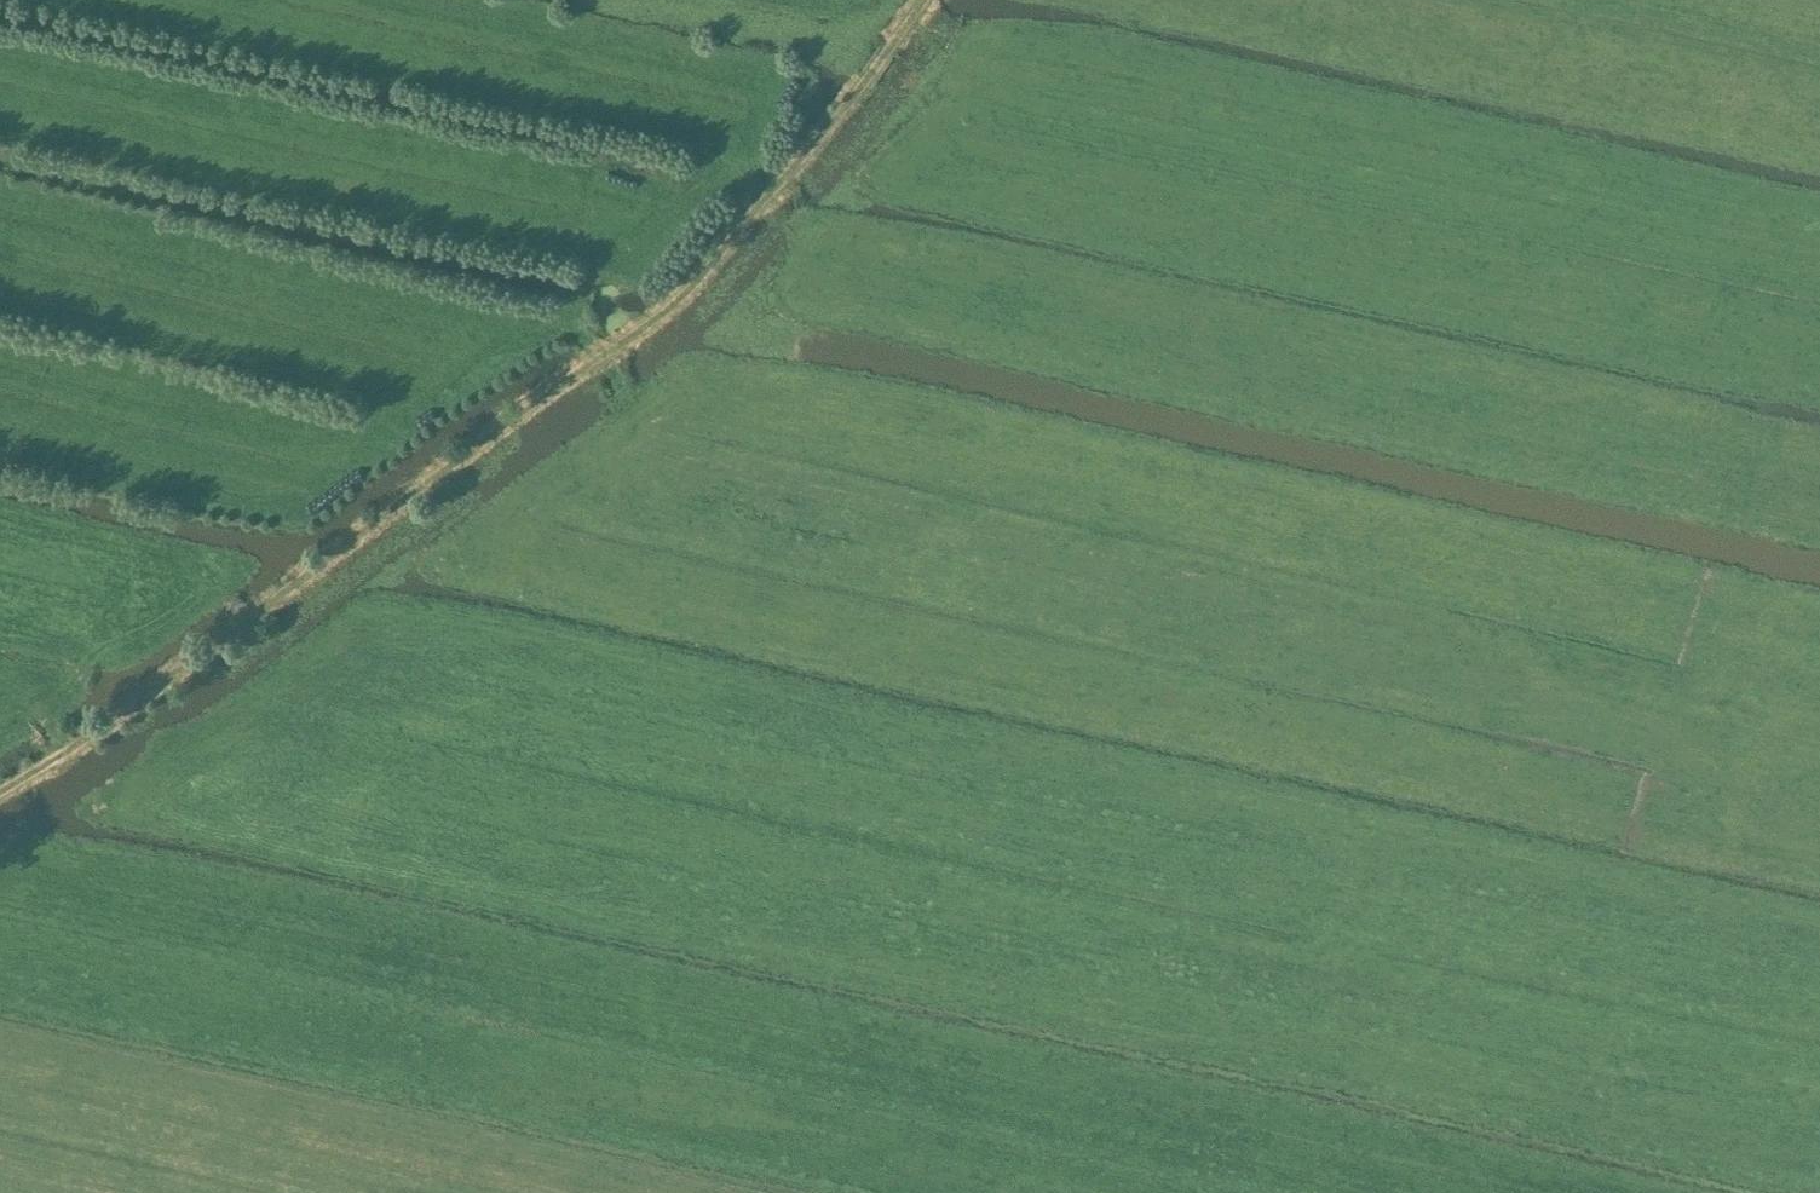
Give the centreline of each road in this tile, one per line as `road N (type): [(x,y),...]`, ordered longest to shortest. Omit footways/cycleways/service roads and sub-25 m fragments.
road 1 (track): [(0,799),(665,312),(921,0)]

